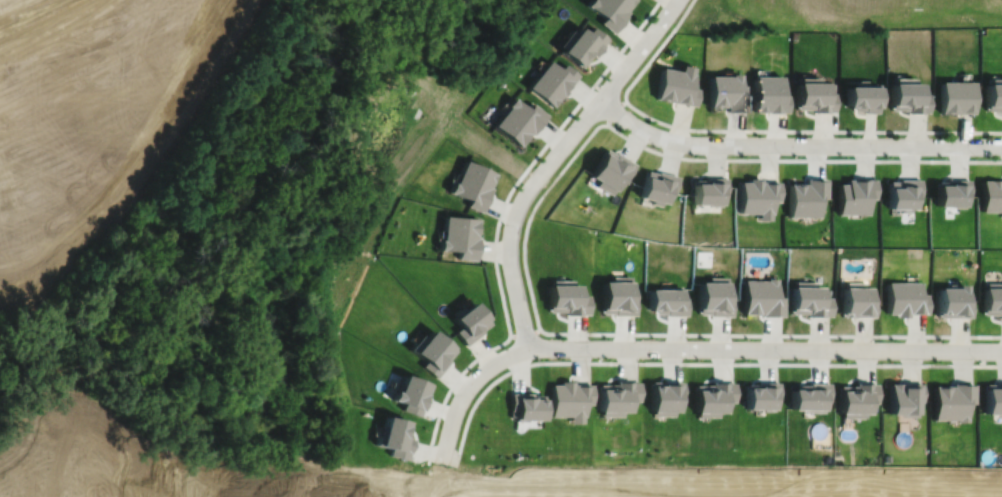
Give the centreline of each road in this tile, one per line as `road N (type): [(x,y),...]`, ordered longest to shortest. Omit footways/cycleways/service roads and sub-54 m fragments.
road 1 (residential): [(678,0),(520,205),(510,253),(529,349),(496,362),(469,386),(441,463)]
road 2 (residential): [(529,349),(1001,352)]
road 3 (residential): [(601,99),(644,131),(693,144),(1001,146)]

